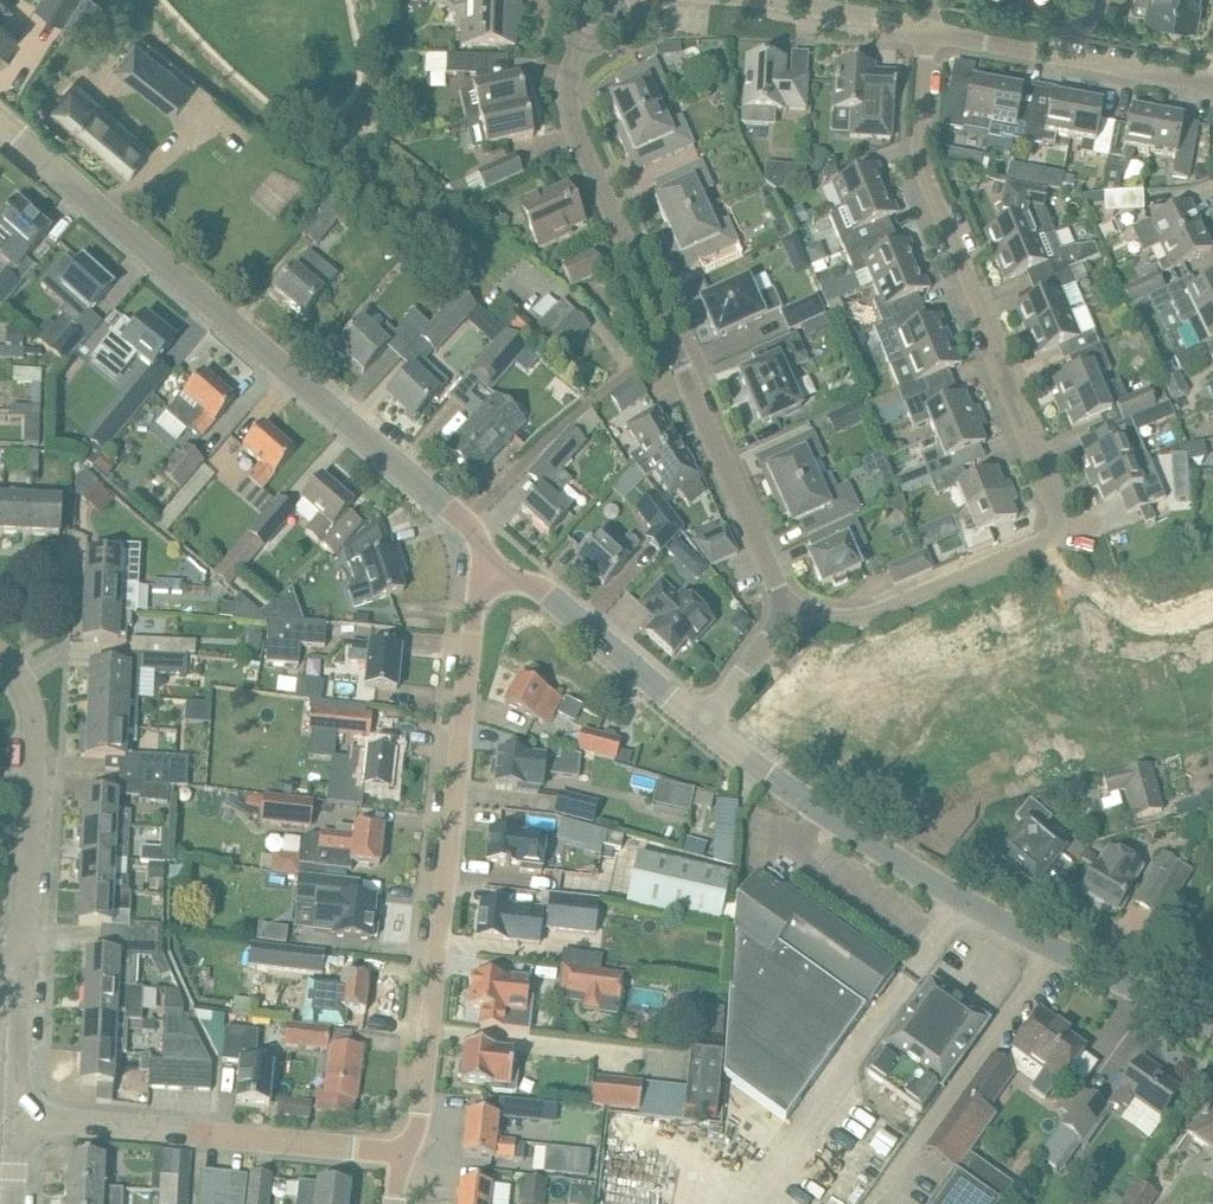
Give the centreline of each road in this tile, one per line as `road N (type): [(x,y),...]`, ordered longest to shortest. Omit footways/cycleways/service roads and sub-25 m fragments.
road 1 (unclassified): [(493,571),(465,522),(0,120)]
road 2 (residential): [(587,39),(567,99),(788,611)]
road 3 (unclassified): [(400,1156),(417,1156),(476,599),(493,571)]
road 4 (unclassified): [(1212,1020),(808,802),(706,717)]
road 5 (residential): [(1057,527),(926,185),(920,148),(930,31)]
road 6 (residential): [(400,1156),(16,1114)]
road 7 (residential): [(24,968),(36,719),(22,676),(0,657)]
road 8 (residential): [(788,611),(878,616),(1040,548),(1057,527)]
road 9 (residential): [(1212,86),(930,31)]
road 10 (unclassified): [(706,717),(549,594),(493,571)]
road 11 (residential): [(1057,527),(1131,593),(1212,571)]
road 12 (residential): [(930,31),(765,0)]
road 13 (residential): [(16,1114),(24,968)]
road 14 (residential): [(706,717),(788,611)]

